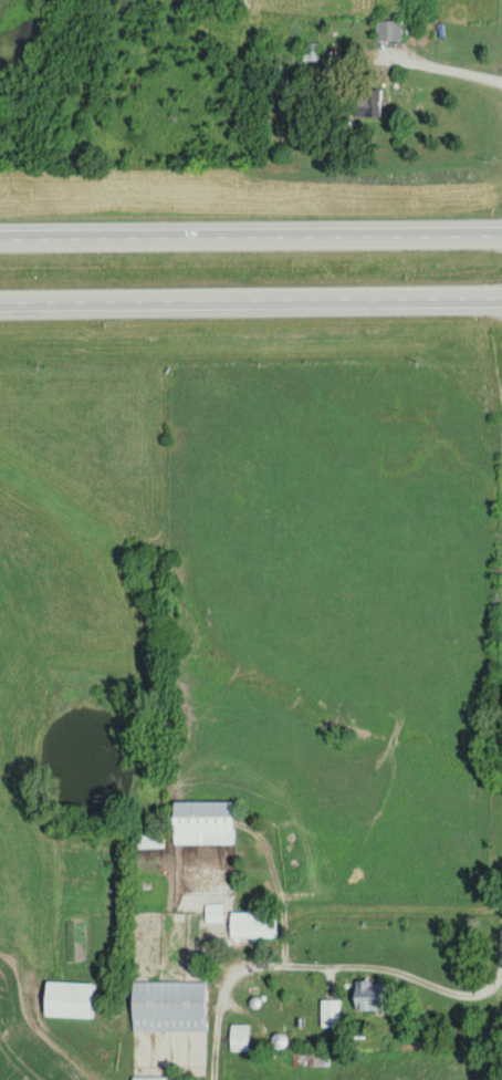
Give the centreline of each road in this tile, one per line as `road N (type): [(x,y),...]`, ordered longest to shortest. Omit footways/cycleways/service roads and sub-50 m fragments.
road 1 (trunk): [(0,304),(501,299)]
road 2 (trunk): [(501,236),(0,239)]

